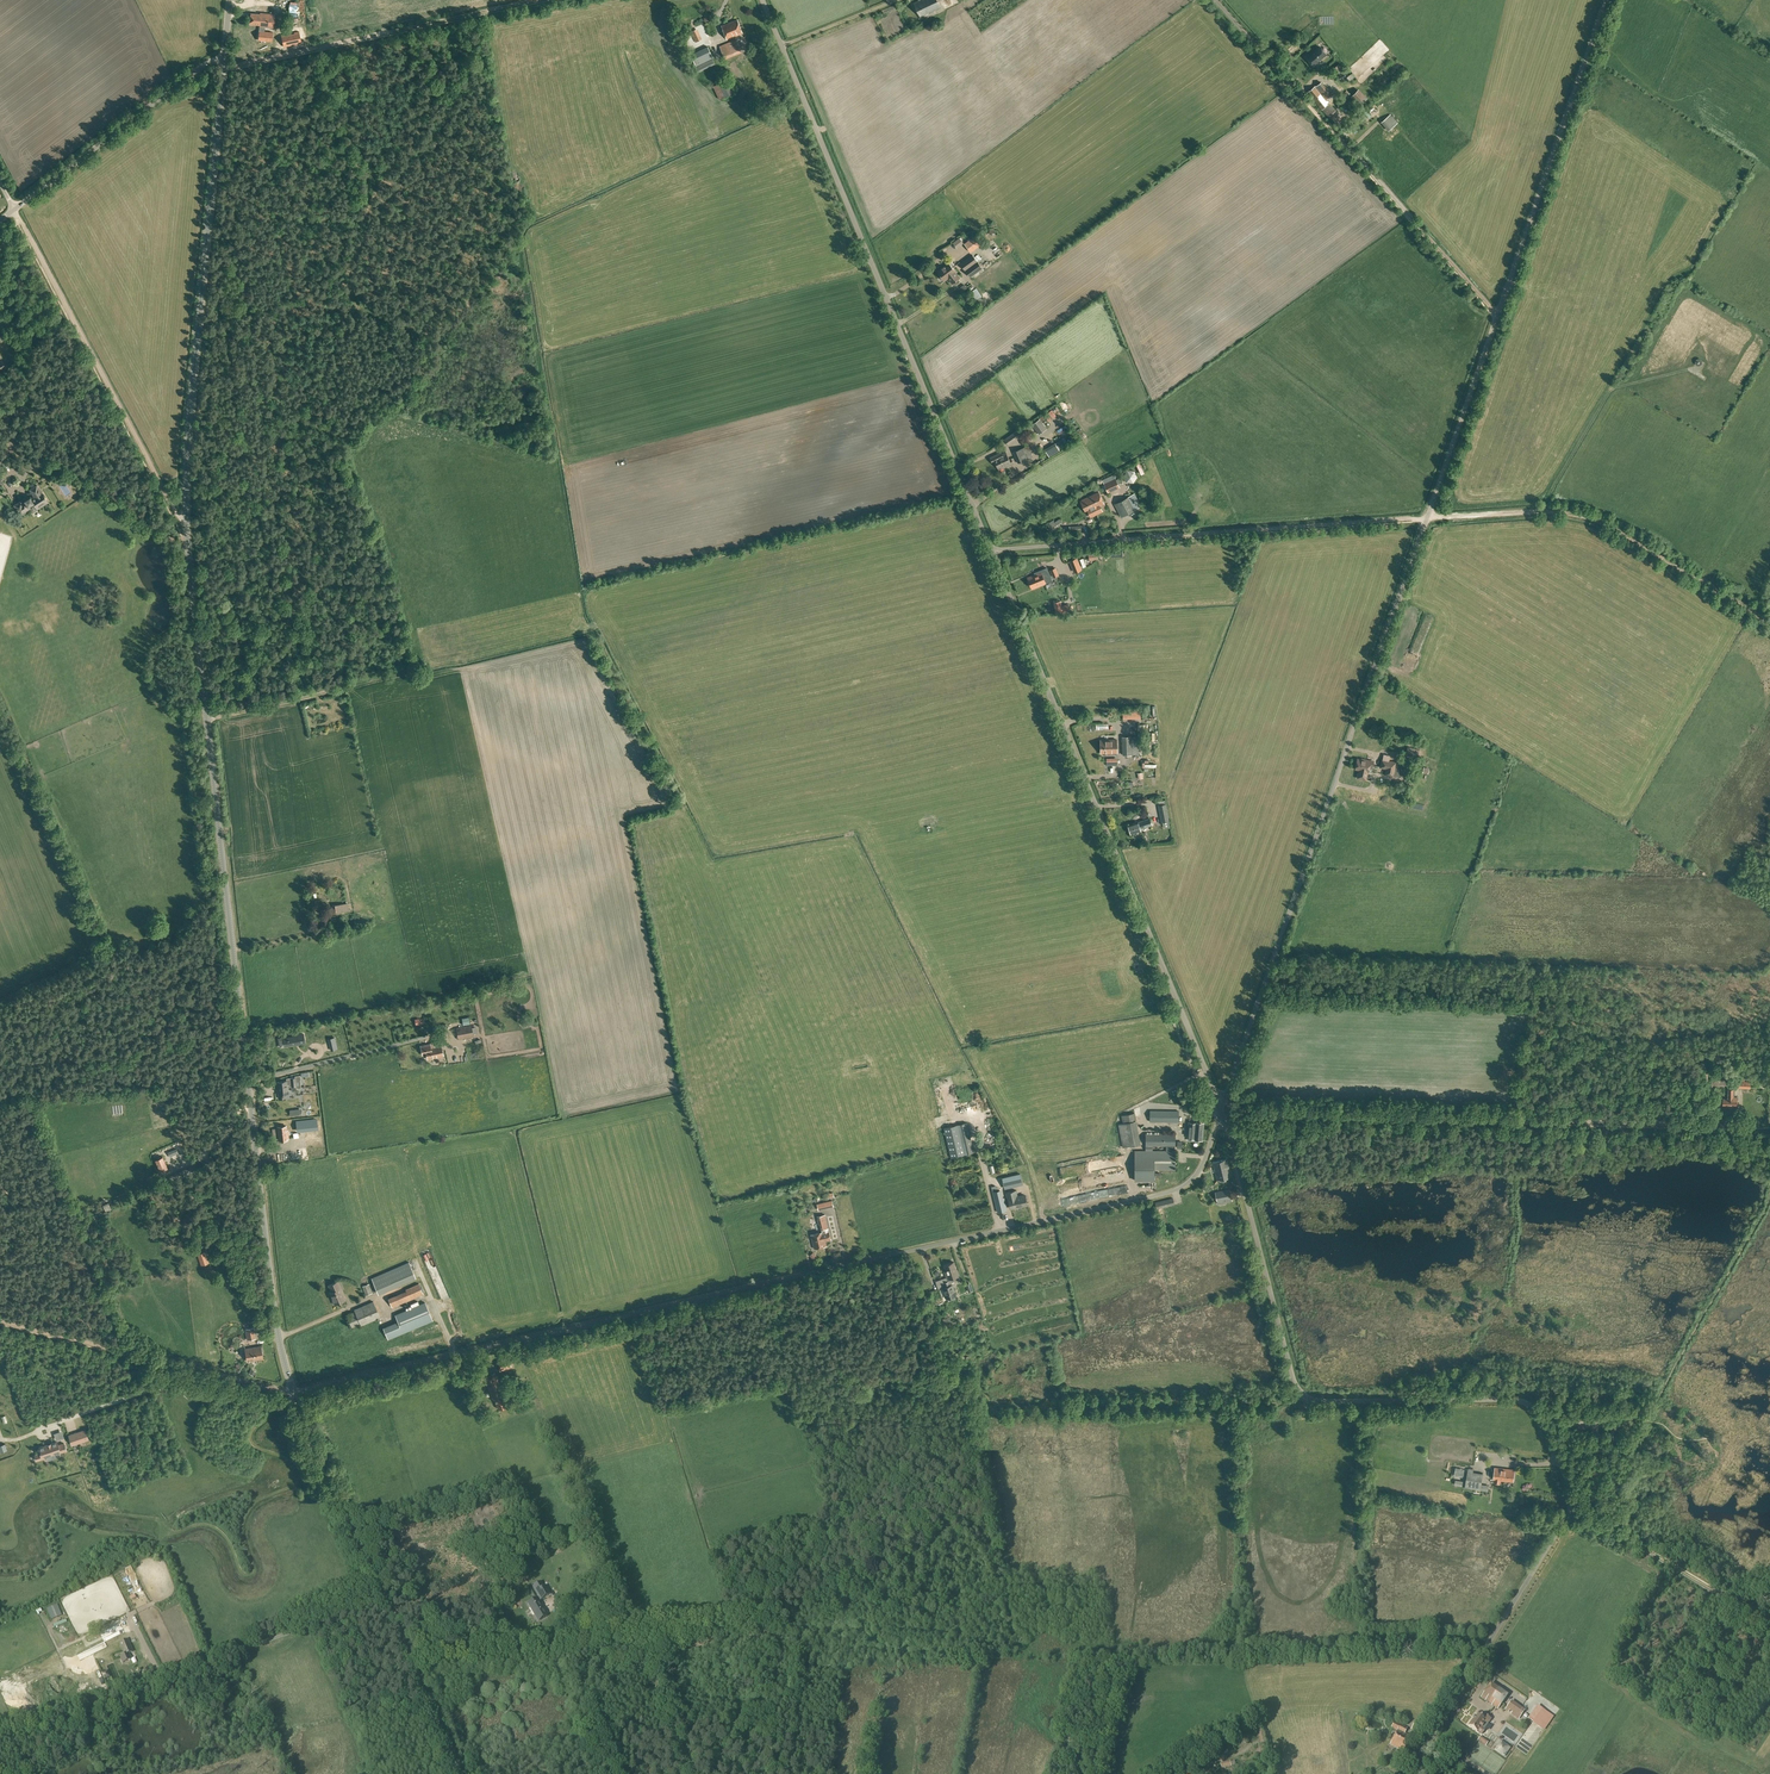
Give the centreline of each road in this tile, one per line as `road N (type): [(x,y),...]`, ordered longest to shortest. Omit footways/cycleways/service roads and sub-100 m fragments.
road 1 (unclassified): [(1222,1112),(1605,0)]
road 2 (tertiary): [(249,1082),(186,532),(187,441),(225,59)]
road 3 (unclassified): [(293,1392),(1169,1193),(1195,1177),(1216,1128)]
road 4 (unclassified): [(1407,1773),(1568,1517),(1568,1482),(1540,1417),(1520,1403),(1319,1401),(1302,1393),(1225,1124)]
road 5 (unclassified): [(1222,1112),(991,551)]
road 6 (unclassified): [(991,551),(763,0)]
road 7 (track): [(1728,1124),(1234,1113),(1225,1124)]
road 8 (track): [(1427,518),(1582,517),(1769,622)]
road 9 (track): [(15,210),(186,525)]
road 10 (tertiary): [(293,1392),(279,1338),(249,1082)]
road 11 (track): [(529,0),(224,70)]
road 12 (track): [(997,1404),(1302,1393)]
road 13 (track): [(0,1320),(293,1392)]
road 14 (track): [(1301,97),(1496,319)]
road 15 (track): [(1137,540),(1427,518)]
road 16 (unclassified): [(15,210),(201,68),(225,59)]
road 17 (unclassified): [(165,1678),(382,1599)]
road 18 (tertiary): [(382,1599),(293,1392)]
road 19 (track): [(206,719),(416,670)]
road 20 (track): [(1542,513),(1607,393),(1679,371)]
road 21 (unclassified): [(249,1082),(434,1032)]
road 22 (tertiary): [(458,1773),(382,1599)]
road 23 (track): [(0,1735),(165,1678)]
road 24 (unclassified): [(991,551),(1137,540)]
road 25 (track): [(1629,1540),(1751,1613)]
road 26 (unclassified): [(1301,97),(1215,0)]

